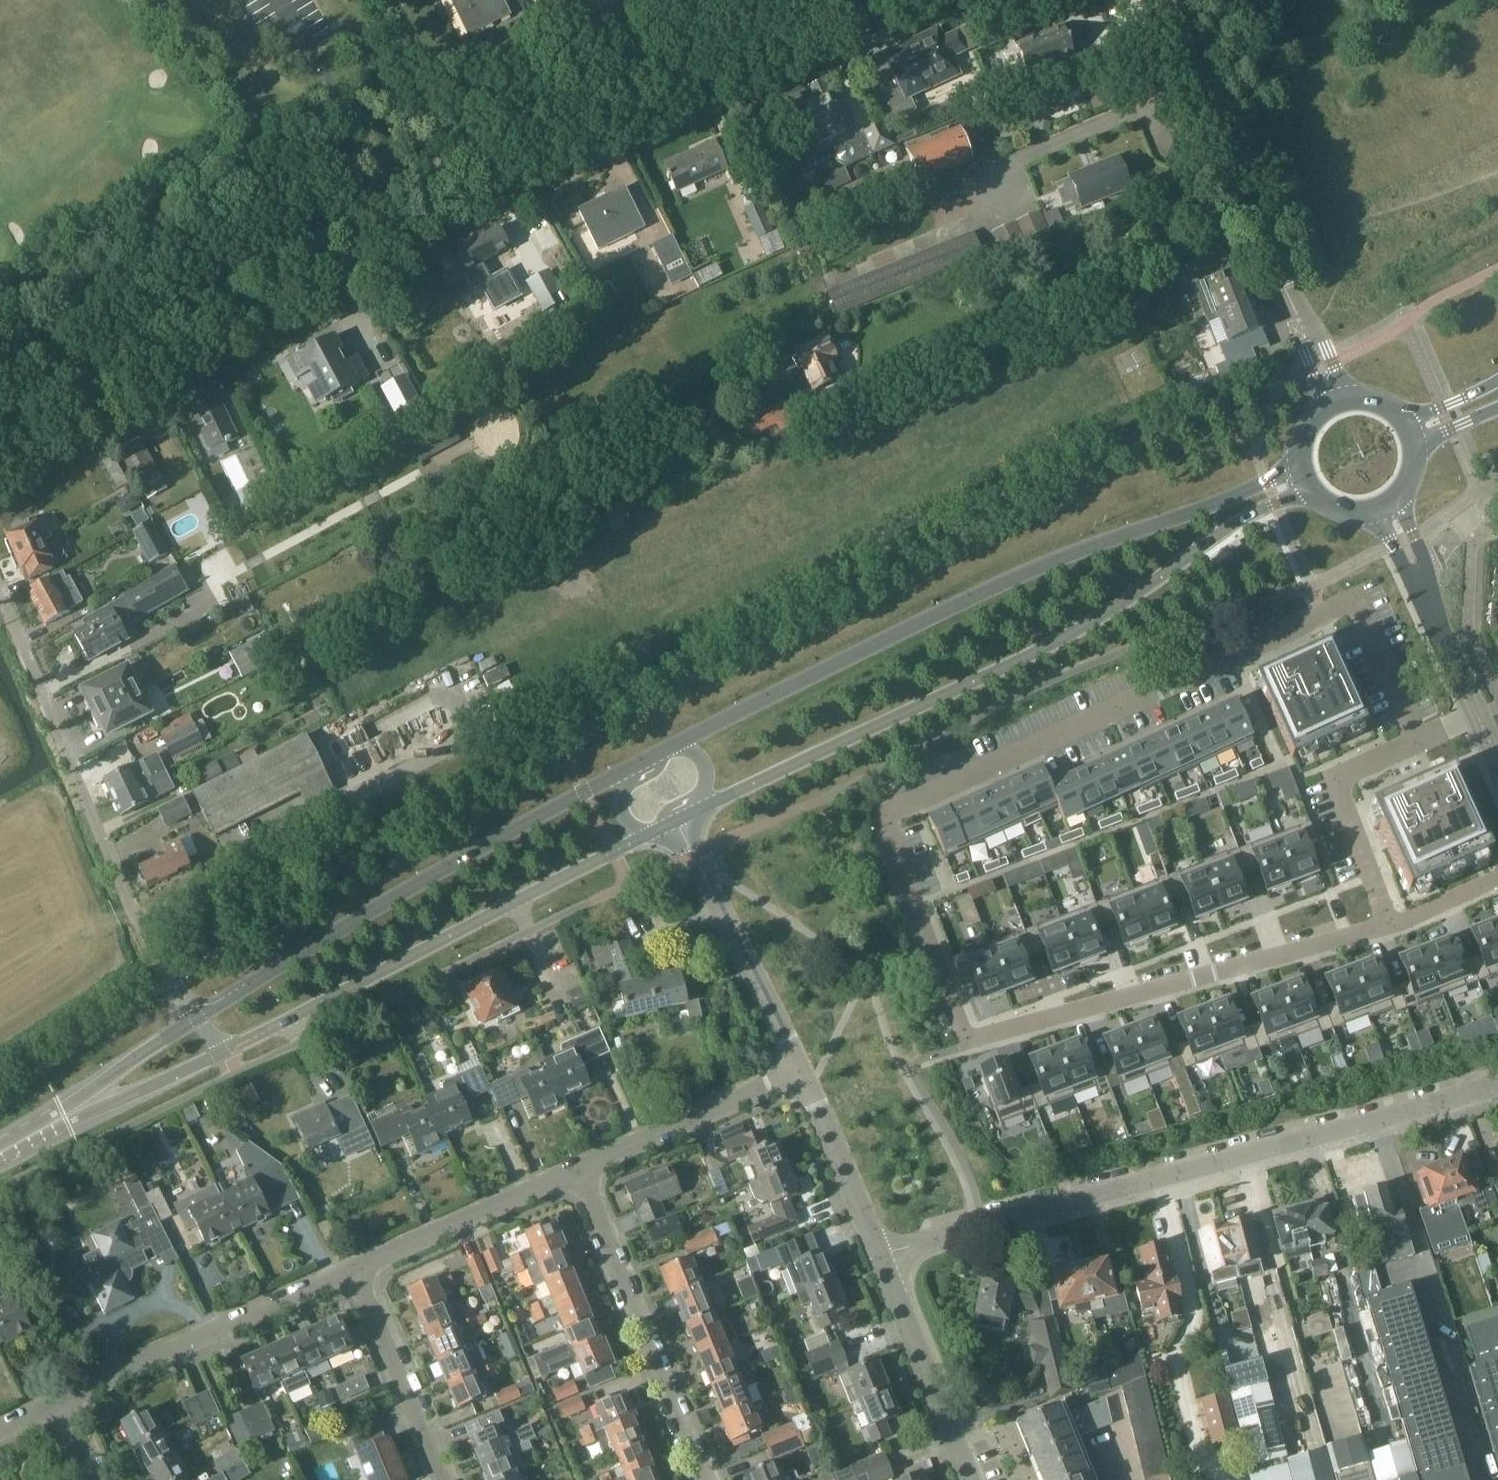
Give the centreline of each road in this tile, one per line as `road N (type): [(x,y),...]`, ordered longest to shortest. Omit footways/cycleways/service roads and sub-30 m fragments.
road 1 (unclassified): [(0,421),(392,183),(776,0)]
road 2 (residential): [(1418,739),(1355,599),(885,814),(915,903)]
road 3 (secondary): [(690,813),(1043,647),(1144,590),(1223,529),(1309,488)]
road 4 (secondary): [(1300,465),(1056,562),(678,744)]
road 5 (residential): [(882,1259),(1050,1205),(1497,1085)]
road 6 (residential): [(1388,924),(966,1039),(915,903)]
road 7 (secondary): [(634,767),(451,864),(197,1017)]
road 8 (secondary): [(221,1052),(650,832)]
road 9 (residential): [(197,1017),(172,982),(0,597)]
road 10 (unclassified): [(1334,402),(1164,0)]
road 11 (residential): [(708,1479),(579,1169)]
road 12 (residential): [(68,1400),(350,1269)]
road 13 (residential): [(350,1269),(579,1169)]
road 14 (residential): [(1418,739),(1335,778),(1388,924)]
road 15 (residential): [(799,1073),(694,856)]
road 16 (residential): [(579,1169),(799,1073)]
road 17 (residential): [(969,1479),(882,1259)]
road 18 (residential): [(441,1479),(350,1269)]
road 19 (secondary): [(1478,712),(1389,506)]
road 20 (residential): [(882,1259),(799,1073)]
road 21 (secondary): [(62,1117),(221,1052)]
road 22 (secondary): [(197,1017),(62,1117)]

